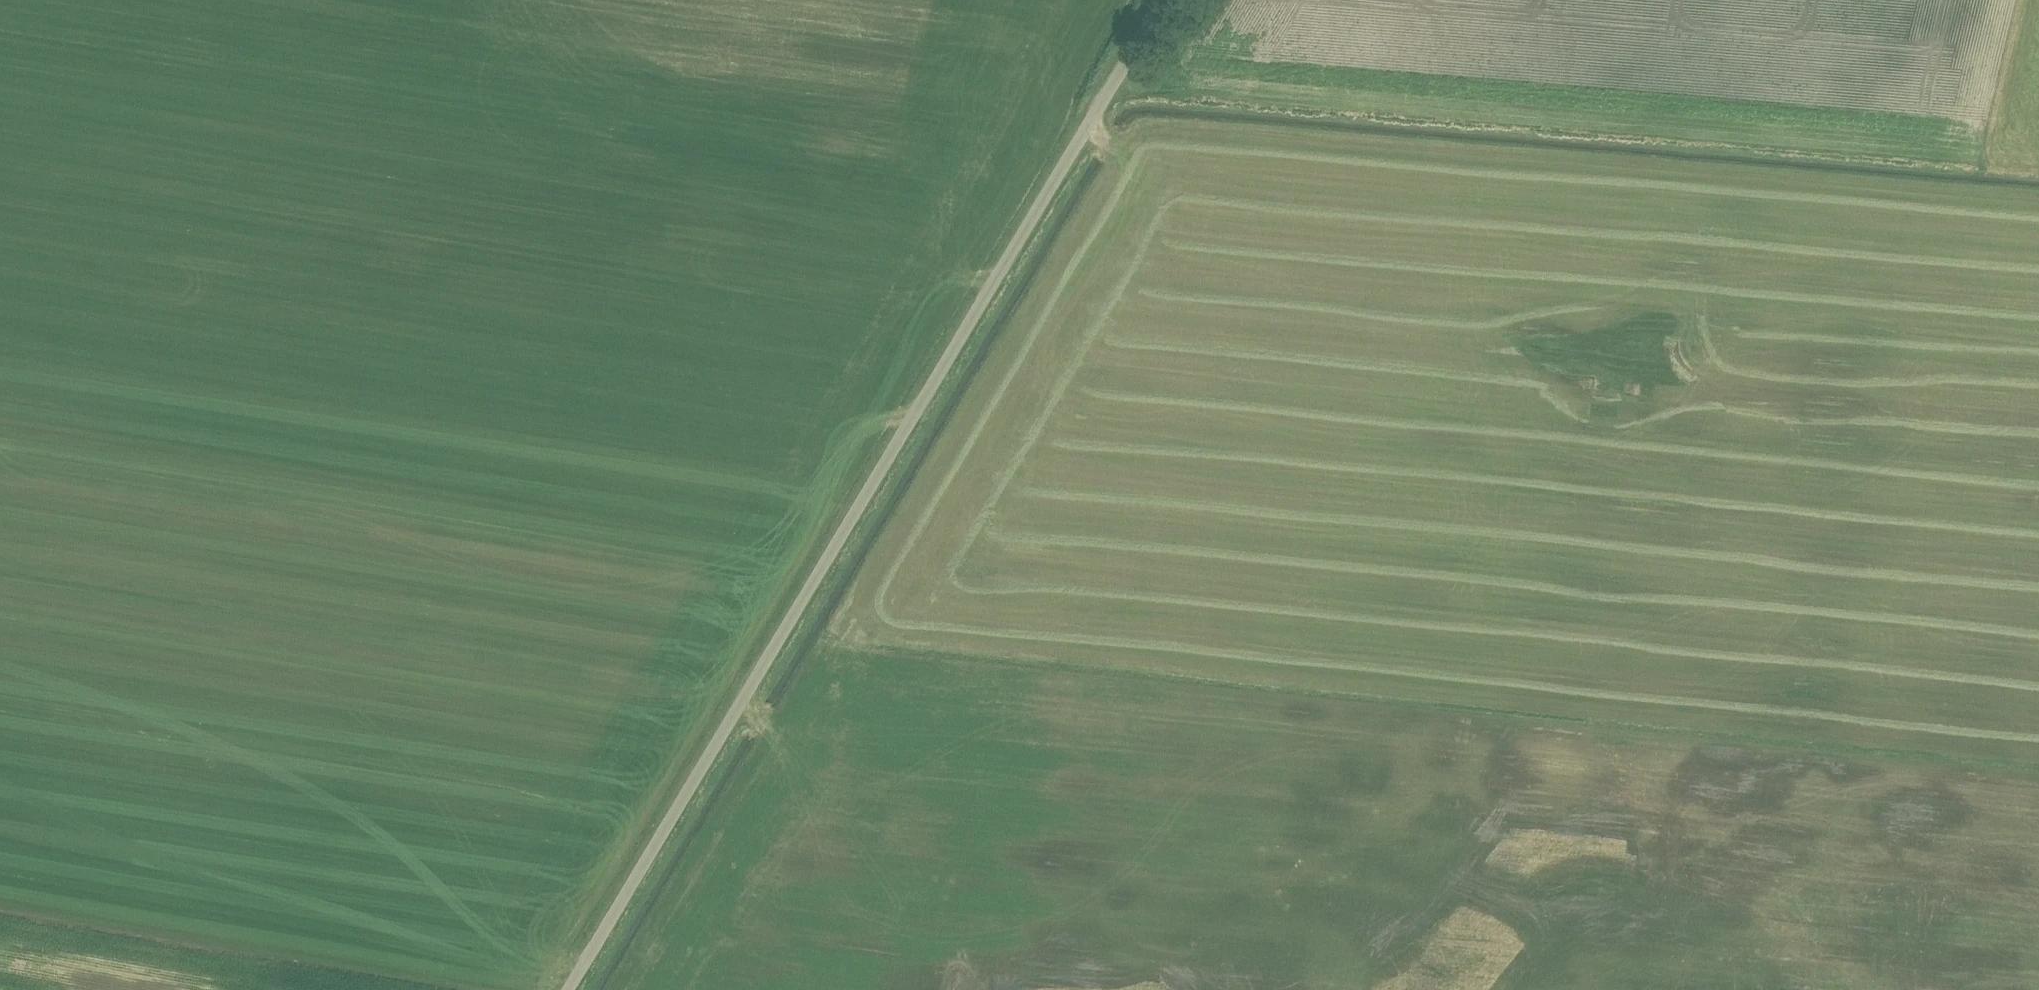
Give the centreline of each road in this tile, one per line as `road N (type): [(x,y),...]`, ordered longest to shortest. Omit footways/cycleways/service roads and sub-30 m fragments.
road 1 (unclassified): [(571,989),(1165,0)]

